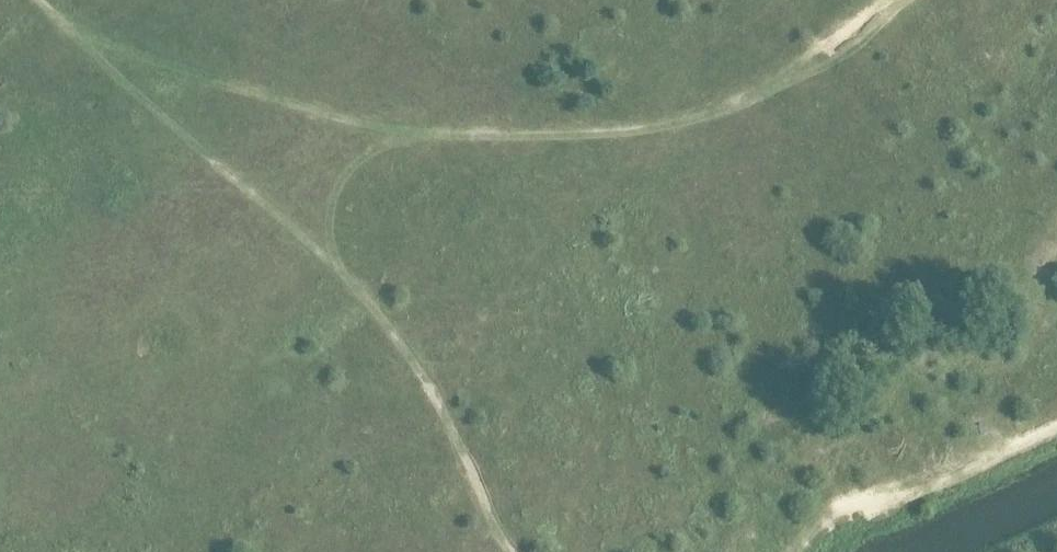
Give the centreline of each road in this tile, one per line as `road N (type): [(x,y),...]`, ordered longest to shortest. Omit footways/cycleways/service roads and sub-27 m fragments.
road 1 (track): [(76,34),(401,135),(630,130),(712,112),(768,84),(886,0)]
road 2 (track): [(76,34),(332,262),(382,317),(450,421),(514,551)]
road 3 (track): [(800,551),(851,510),(1056,425)]
road 4 (track): [(416,134),(344,184),(332,262)]

